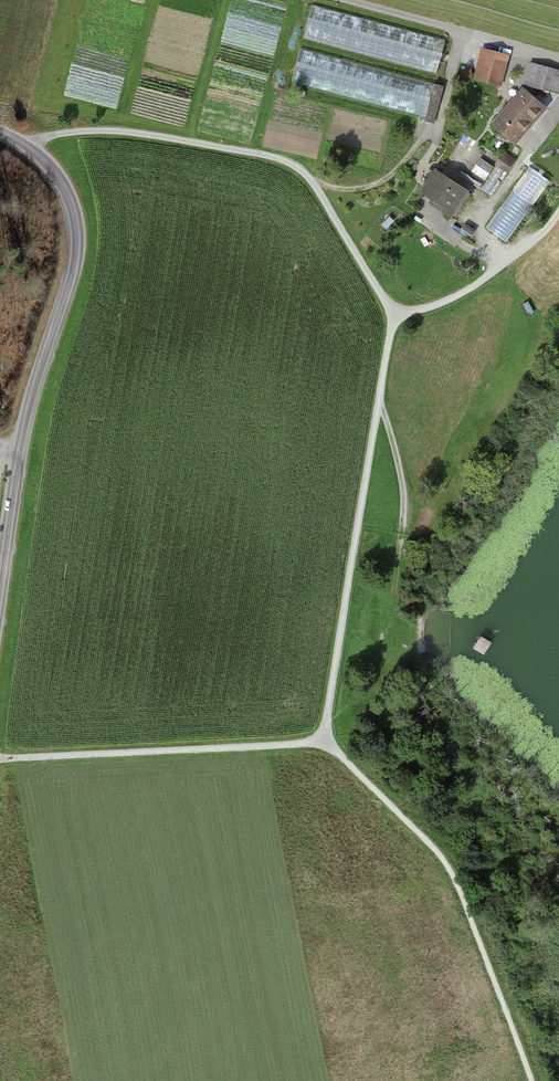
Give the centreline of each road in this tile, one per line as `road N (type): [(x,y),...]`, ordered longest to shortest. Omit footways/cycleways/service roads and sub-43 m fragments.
road 1 (track): [(533,1080),(448,868),(323,740),(398,315),(313,183),(273,157),(132,135),(59,135),(35,143)]
road 2 (unclassified): [(0,601),(22,445),(78,249),(66,185),(35,143),(0,130)]
road 3 (track): [(323,740),(0,762)]
road 4 (track): [(305,176),(347,190),(392,177),(442,122),(464,35)]
road 5 (track): [(379,403),(401,483),(395,593)]
road 6 (track): [(558,213),(470,289),(398,315)]

